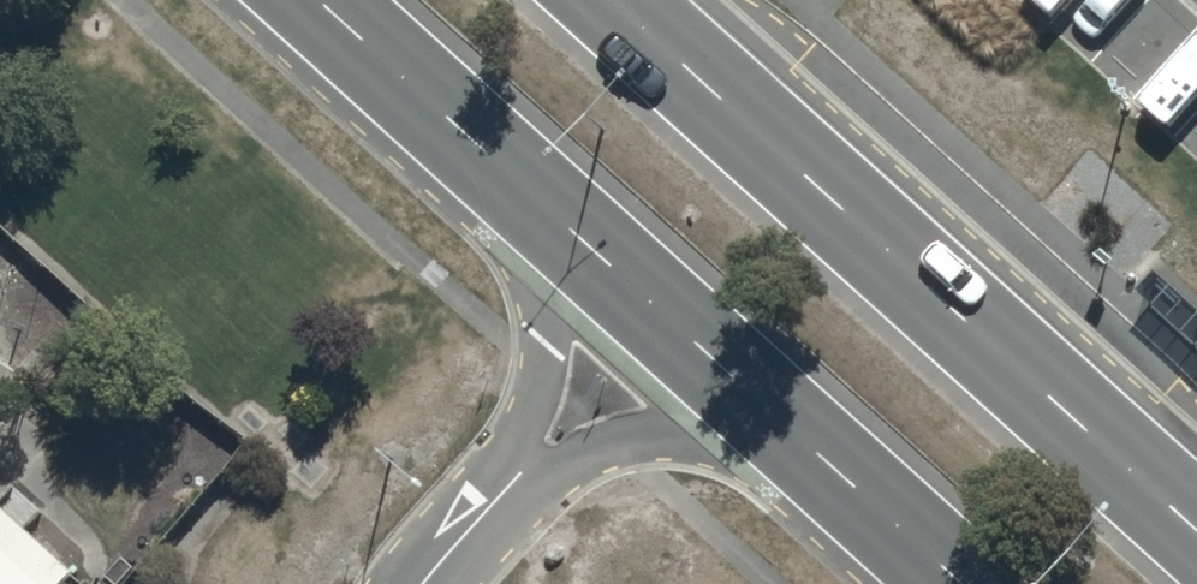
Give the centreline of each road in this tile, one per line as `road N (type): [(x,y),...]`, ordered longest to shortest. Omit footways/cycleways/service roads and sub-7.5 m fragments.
road 1 (primary): [(607,0),(1196,539)]
road 2 (primary): [(772,415),(539,207)]
road 3 (primary): [(539,207),(312,0)]
road 4 (unclassified): [(498,498),(544,379),(552,318),(539,207)]
road 5 (unclassified): [(772,415),(614,441),(498,498)]
road 6 (primary): [(958,583),(772,415)]

